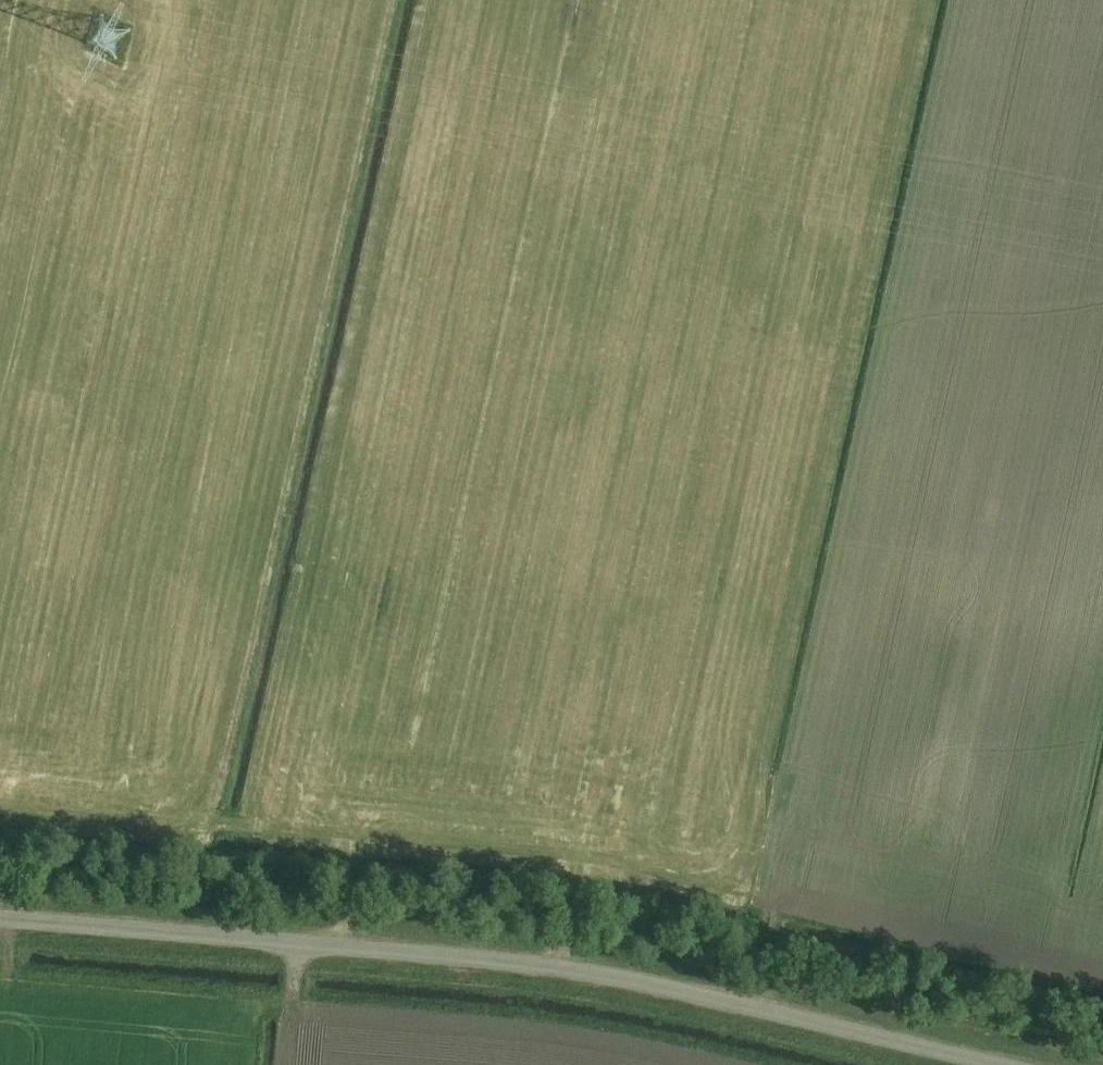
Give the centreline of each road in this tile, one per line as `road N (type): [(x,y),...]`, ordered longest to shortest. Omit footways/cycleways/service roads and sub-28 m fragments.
road 1 (unclassified): [(998,1064),(585,972),(0,919)]

